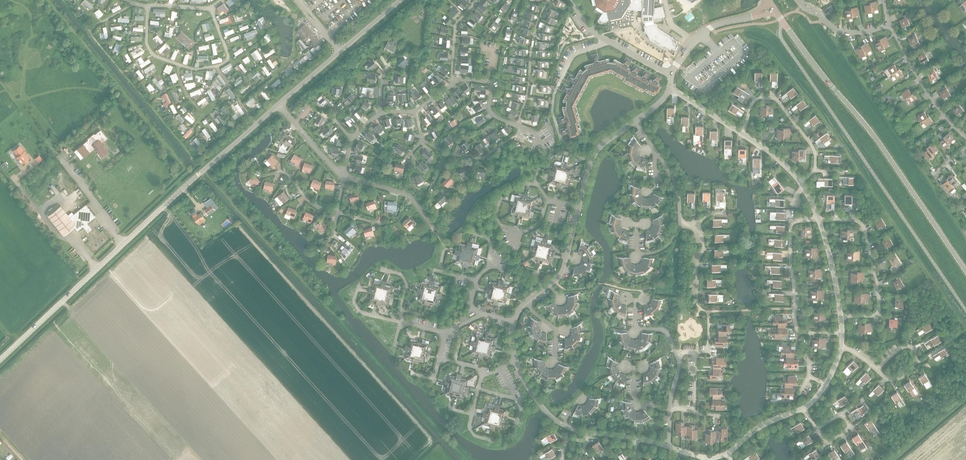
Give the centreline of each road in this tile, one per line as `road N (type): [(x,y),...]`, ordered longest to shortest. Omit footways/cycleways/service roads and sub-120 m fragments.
road 1 (residential): [(965,310),(781,37),(784,23)]
road 2 (tertiary): [(965,268),(784,23)]
road 3 (unclassified): [(0,360),(197,175)]
road 4 (residential): [(842,334),(797,332),(791,229),(819,219)]
road 5 (unclassified): [(842,318),(879,312),(866,230),(856,220),(819,219)]
road 6 (residential): [(494,116),(518,125),(548,0)]
road 7 (unclassified): [(890,24),(924,87),(965,136)]
road 8 (unclassified): [(562,139),(552,112),(558,85),(574,54),(608,42)]

